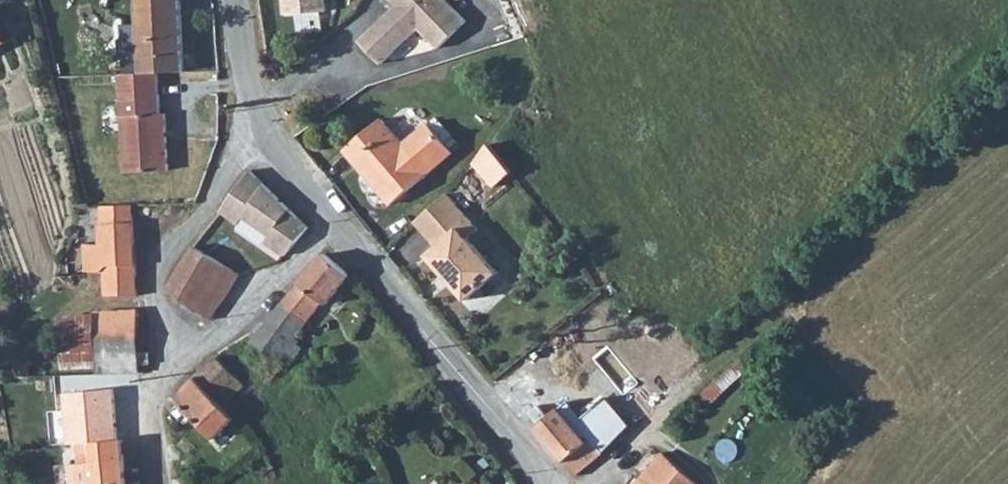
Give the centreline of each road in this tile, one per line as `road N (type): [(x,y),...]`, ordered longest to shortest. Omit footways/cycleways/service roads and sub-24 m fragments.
road 1 (unclassified): [(530,483),(511,438),(255,135),(236,0)]

